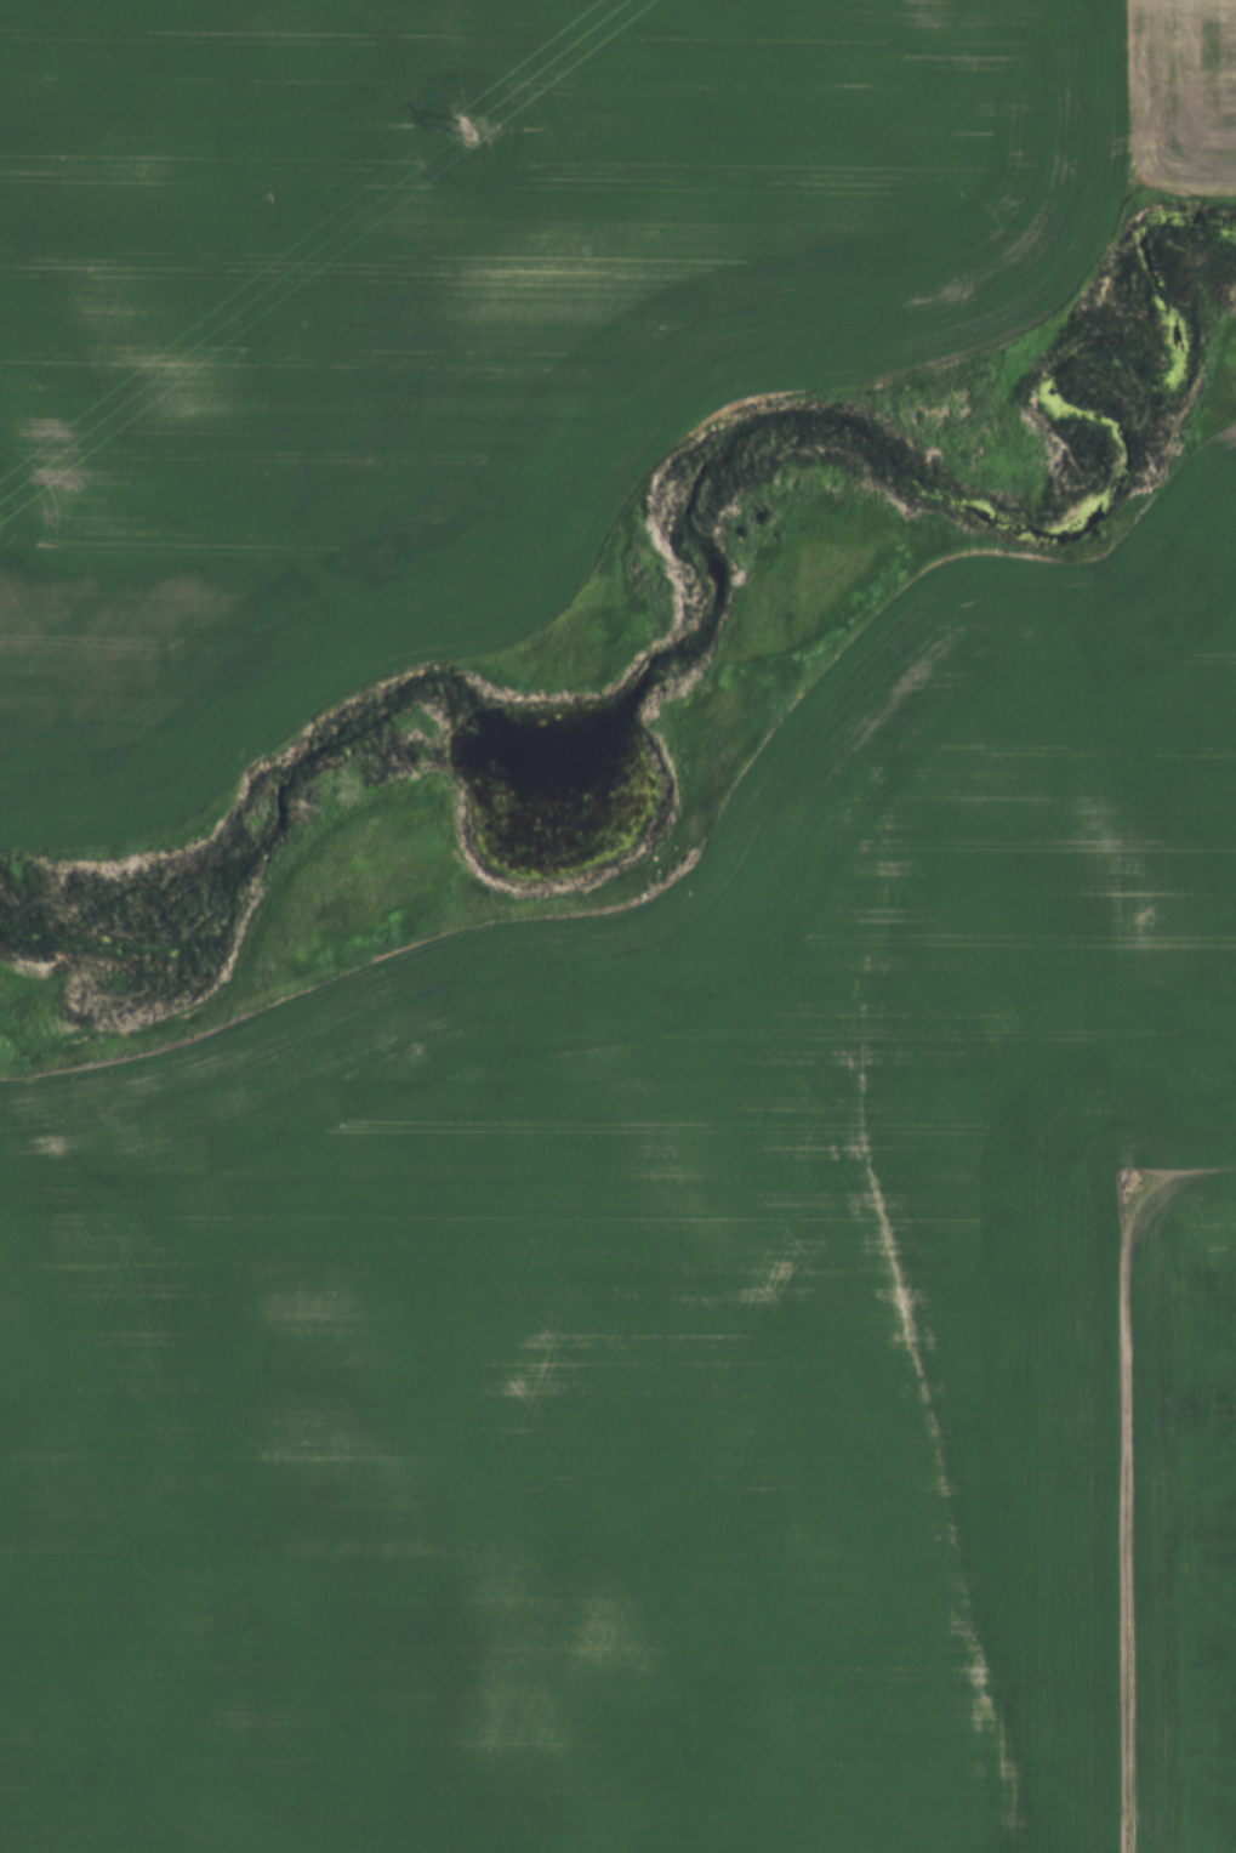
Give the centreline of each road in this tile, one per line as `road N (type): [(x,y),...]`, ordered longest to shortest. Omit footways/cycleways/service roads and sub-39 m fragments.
road 1 (track): [(1235,1172),(1184,1178),(1158,1197),(1122,1268),(1126,1852)]

